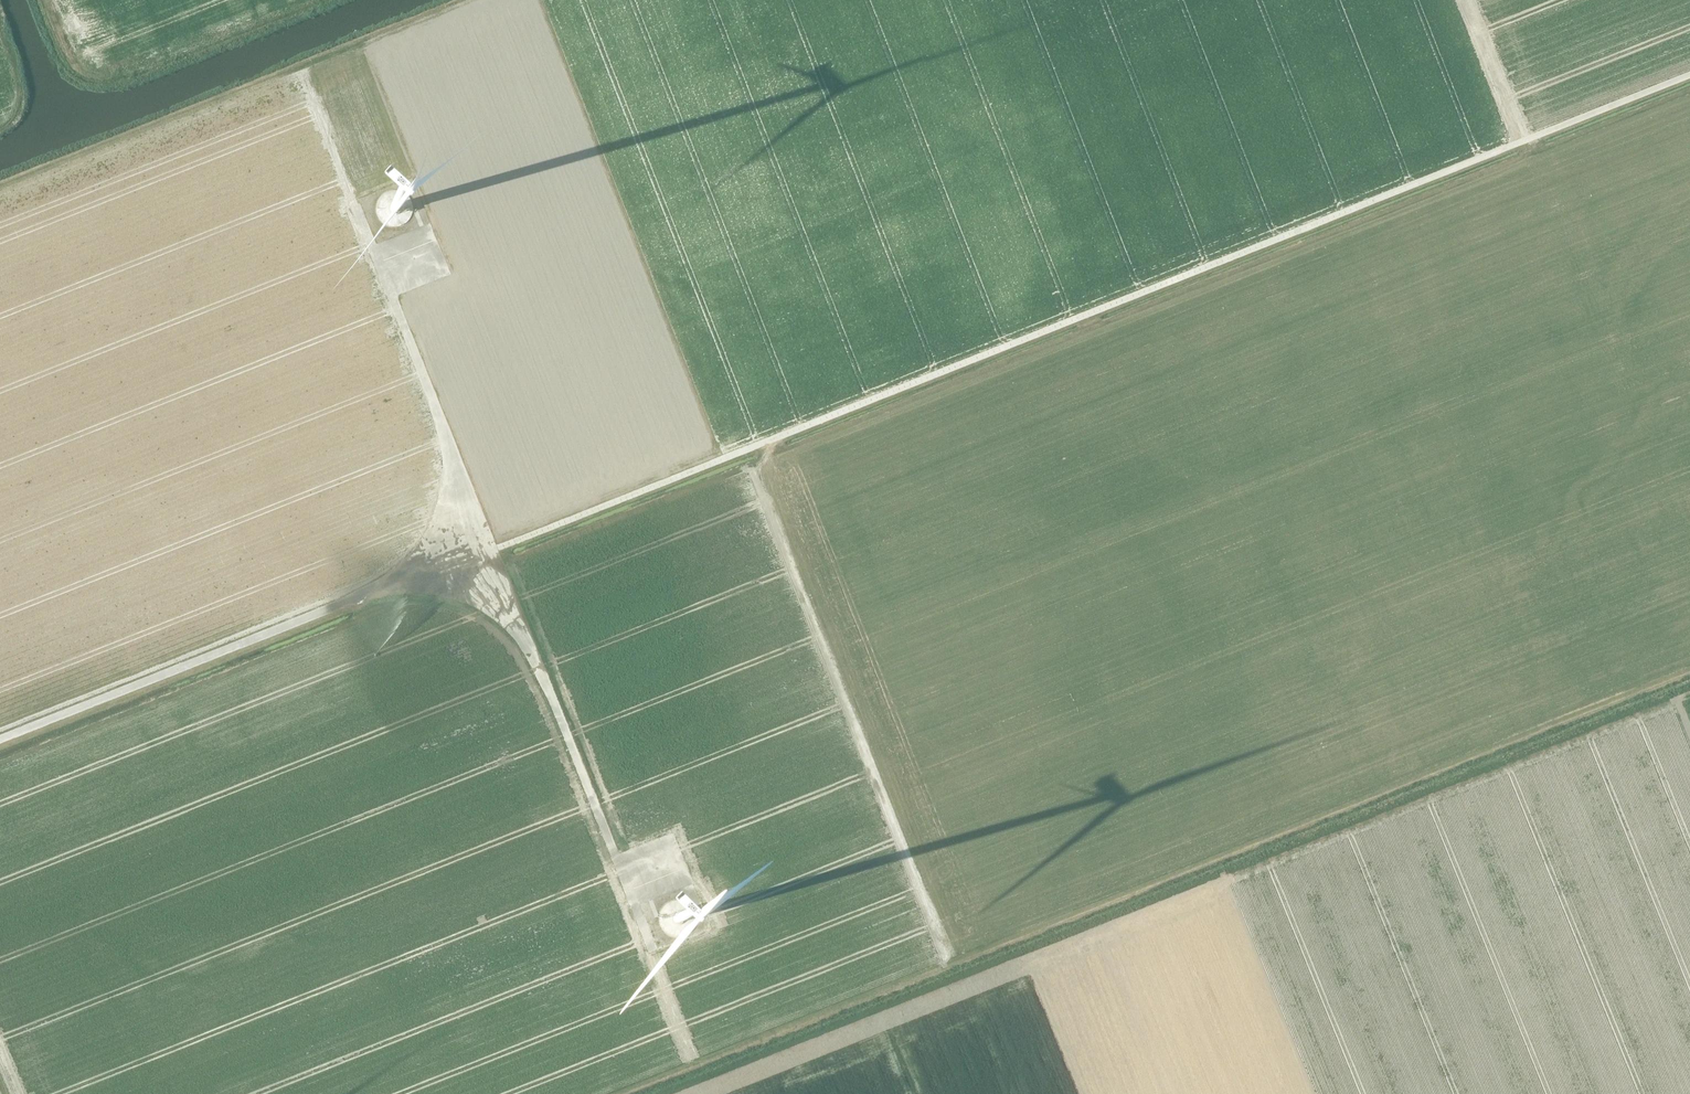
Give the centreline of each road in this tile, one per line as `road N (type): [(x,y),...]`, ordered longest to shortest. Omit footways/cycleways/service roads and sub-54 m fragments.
road 1 (track): [(1689,75),(490,552)]

